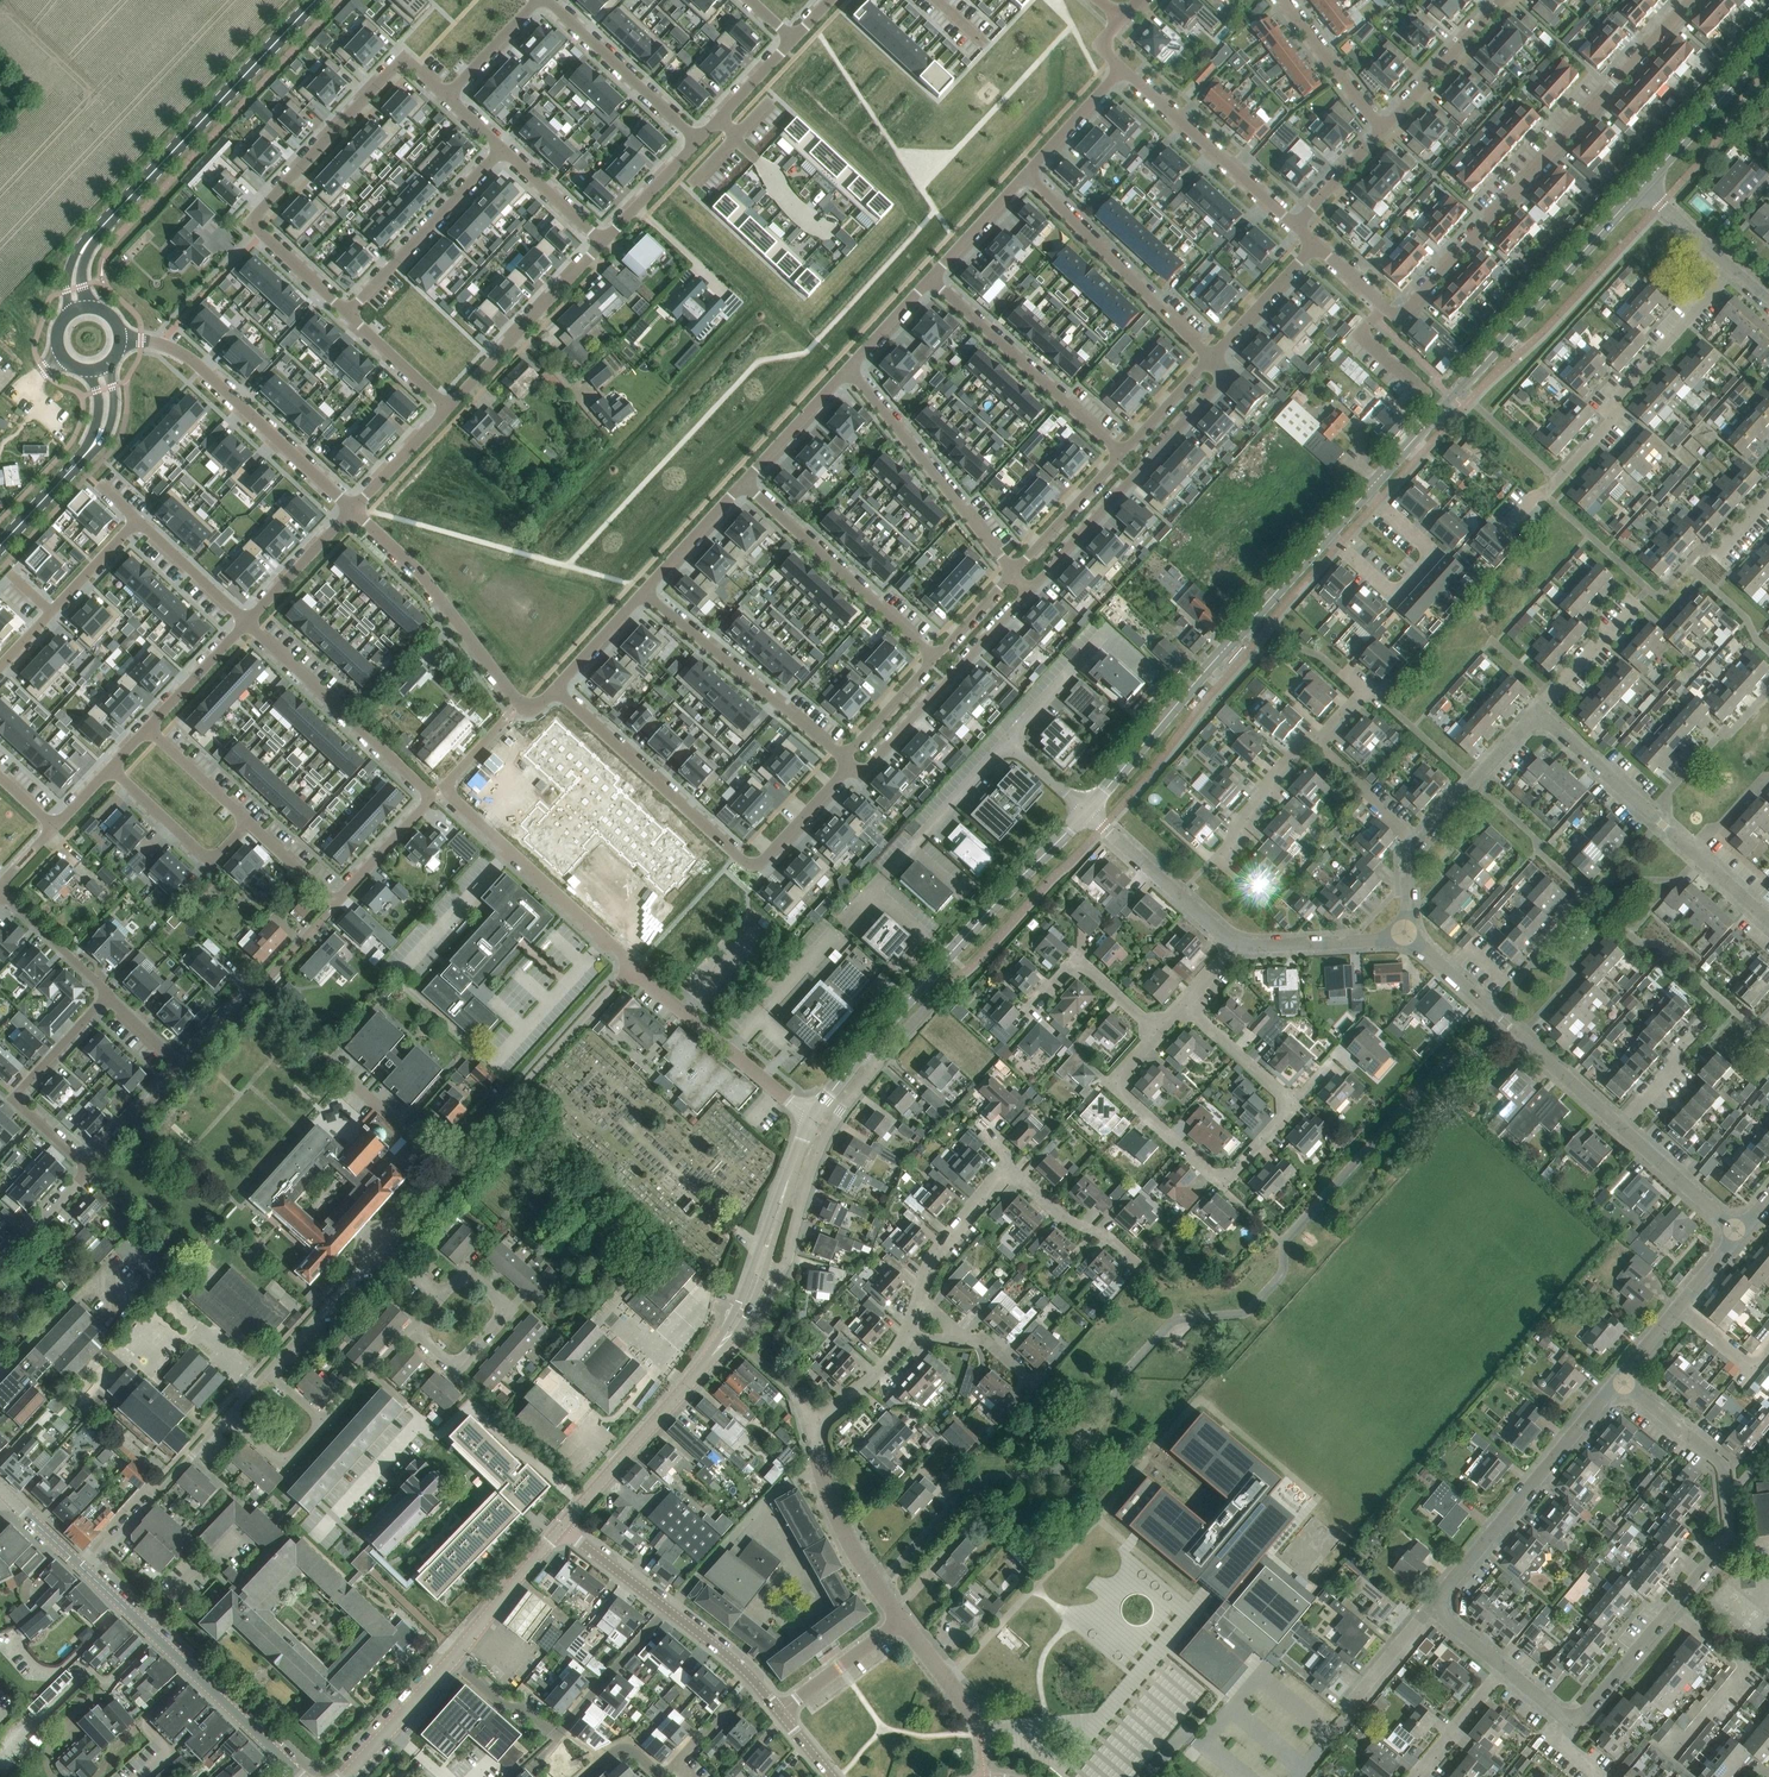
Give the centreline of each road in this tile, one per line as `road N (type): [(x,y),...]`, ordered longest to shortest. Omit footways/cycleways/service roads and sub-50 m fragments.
road 1 (residential): [(1691,0),(1410,307),(1399,314),(1384,307),(1316,245)]
road 2 (residential): [(248,821),(336,903),(434,798),(247,622)]
road 3 (tertiary): [(1366,491),(1644,185)]
road 4 (residential): [(555,688),(753,865),(852,764)]
road 5 (residential): [(1505,1667),(1566,1717),(1581,1716),(1724,1543),(1726,1491)]
road 6 (tertiary): [(1087,810),(1326,536)]
road 7 (residential): [(630,967),(444,787),(505,720)]
road 8 (residential): [(1505,528),(1610,422),(1615,402),(1734,269)]
road 9 (tertiary): [(85,244),(315,0)]
road 10 (tertiary): [(562,1527),(728,1336),(760,1263)]
road 11 (tertiary): [(864,1050),(1087,810)]
road 12 (residential): [(1029,592),(1216,387),(1223,372),(1211,358)]
road 13 (residential): [(1157,1033),(1121,1072),(1122,1094),(1213,1176),(1232,1175),(1294,1105)]
road 14 (residential): [(353,510),(423,576),(520,705),(531,708),(555,688)]
road 15 (residential): [(121,338),(186,355),(353,510)]
road 16 (tertiary): [(303,1776),(89,1574)]
road 17 (residential): [(1438,1605),(1620,1380)]
road 18 (residential): [(1410,938),(1621,1125)]
road 19 (residential): [(448,96),(415,66),(397,65),(254,222)]
road 20 (residential): [(450,1167),(630,967)]
road 21 (residential): [(1013,573),(849,368)]
road 22 (residential): [(1211,358),(1026,175)]
road 23 (residential): [(844,758),(644,592)]
road 24 (residential): [(933,659),(743,483)]
road 25 (residential): [(1121,453),(930,279)]
road 26 (residential): [(852,764),(863,771),(873,763),(1029,592)]
road 27 (residential): [(879,1062),(820,1148),(786,1268),(760,1263)]
road 28 (residential): [(1366,491),(1436,554),(1396,599),(1326,536)]
road 29 (residential): [(106,996),(18,1097),(88,1170)]
road 30 (residential): [(811,1114),(630,967)]
road 31 (residential): [(1295,226),(1123,69)]
road 32 (residential): [(502,148),(348,315)]
road 33 (residential): [(755,1682),(671,1769),(657,1771),(621,1747),(585,1776)]
road 34 (residential): [(900,1620),(848,1541),(811,1419)]
road 35 (residential): [(89,1574),(108,1541),(229,1415)]
road 36 (residential): [(412,1330),(453,1363),(501,1315),(495,1299),(468,1277),(439,1298)]
road 37 (residential): [(183,1067),(324,917)]
road 38 (residential): [(548,0),(698,141)]
road 39 (residential): [(0,670),(137,519)]
road 40 (residential): [(1239,944),(1087,810)]
road 41 (residential): [(1620,1380),(1738,1234)]
road 42 (residential): [(248,821),(216,855),(204,856),(111,768)]
road 43 (tertiary): [(1644,185),(1768,46)]
road 44 (residential): [(1537,711),(1417,844)]
road 45 (residential): [(1501,0),(1383,130)]
road 46 (residential): [(890,872),(1007,742)]
road 47 (tertiary): [(452,1660),(562,1527)]
road 48 (residential): [(1410,938),(1239,944)]
road 49 (residential): [(268,1372),(381,1245)]
road 50 (residential): [(1768,691),(1649,812)]
road 51 (residential): [(666,1608),(554,1734)]
road 52 (residential): [(1008,1169),(1060,1215),(1111,1240),(1142,1267)]
road 53 (residential): [(324,1057),(450,1167)]
road 54 (residential): [(1157,1033),(1085,966),(1070,966),(1033,1005)]
road 55 (residential): [(1285,0),(1383,130)]
road 56 (residential): [(1121,453),(1013,573)]
road 57 (residential): [(920,1300),(938,1249),(1008,1169)]
road 58 (residential): [(1738,1234),(1621,1125)]
road 59 (residential): [(1726,1491),(1721,1463),(1620,1380)]
road 60 (tertiary): [(760,1263),(811,1114)]
road 61 (tertiary): [(346,1776),(452,1660)]
road 62 (residential): [(743,483),(849,368)]
road 63 (residential): [(826,227),(789,203),(720,117)]
road 64 (residential): [(1316,245),(1211,358)]
road 65 (residential): [(247,622),(353,510)]
road 66 (residential): [(780,1712),(900,1620)]
road 67 (residential): [(1649,812),(1537,711)]
road 68 (residential): [(137,519),(247,622)]
road 69 (residential): [(1221,859),(1313,740)]
road 70 (residential): [(1294,1105),(1183,1005)]
road 71 (residential): [(1537,711),(1637,601)]
road 72 (residential): [(106,996),(0,892)]
road 73 (residential): [(644,592),(743,483)]
road 74 (residential): [(1417,844),(1313,740)]
road 75 (residential): [(148,728),(247,622)]
road 76 (residential): [(1026,175),(1123,69)]
road 77 (residential): [(1007,742),(1102,636)]
road 78 (tertiary): [(96,441),(0,546)]
road 79 (residential): [(930,279),(1026,175)]
road 80 (residential): [(1415,1776),(1505,1667)]
road 81 (residential): [(88,1170),(183,1067)]
road 82 (residential): [(1346,1710),(1438,1605)]
road 83 (residential): [(353,510),(448,408)]
road 84 (residential): [(981,1732),(900,1620)]
road 85 (residential): [(502,148),(603,242)]
road 86 (residential): [(448,408),(348,315)]
road 87 (residential): [(148,728),(248,821)]
road 88 (residential): [(1621,1125),(1705,1020)]
road 89 (residential): [(933,659),(844,758)]
road 90 (residential): [(348,315),(254,222)]
road 91 (residential): [(666,1608),(562,1527)]
road 92 (residential): [(0,1267),(88,1170)]
road 93 (residential): [(537,0),(448,96)]
road 94 (residential): [(555,688),(644,592)]
road 95 (residential): [(1211,358),(1121,453)]
road 96 (residential): [(1383,130),(1295,226)]
road 97 (residential): [(554,1734),(524,1709),(505,1707),(452,1660)]
road 98 (residential): [(811,1419),(860,1388),(908,1337)]
road 99 (residential): [(325,1423),(412,1330)]
road 100 (residential): [(636,206),(729,293)]
road 101 (residential): [(229,1415),(279,1459),(325,1423)]
road 102 (residential): [(603,242),(518,333)]
road 103 (residential): [(1734,269),(1644,185)]
road 104 (tertiary): [(89,1574),(2,1490)]
road 105 (residential): [(849,368),(930,279)]

